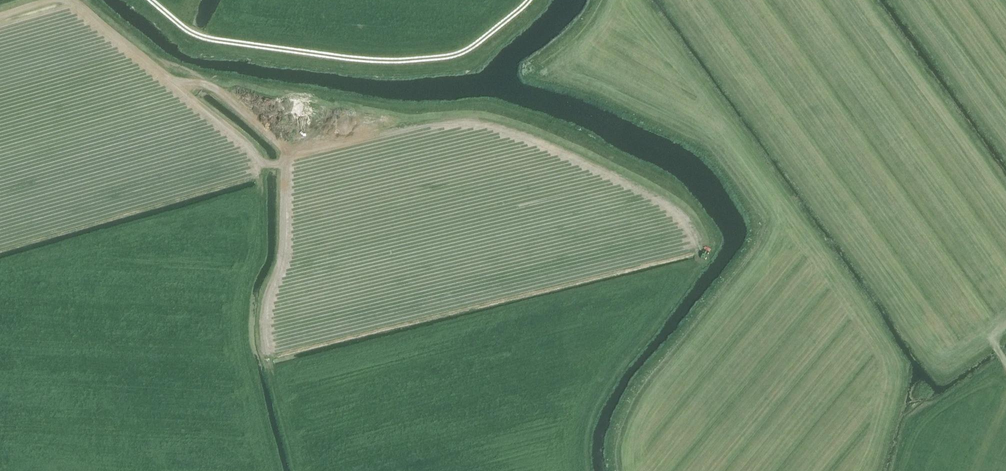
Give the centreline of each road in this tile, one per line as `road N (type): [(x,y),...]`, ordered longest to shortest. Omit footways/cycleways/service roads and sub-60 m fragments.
road 1 (track): [(528,0),(462,54),(385,61),(208,39),(152,0)]

